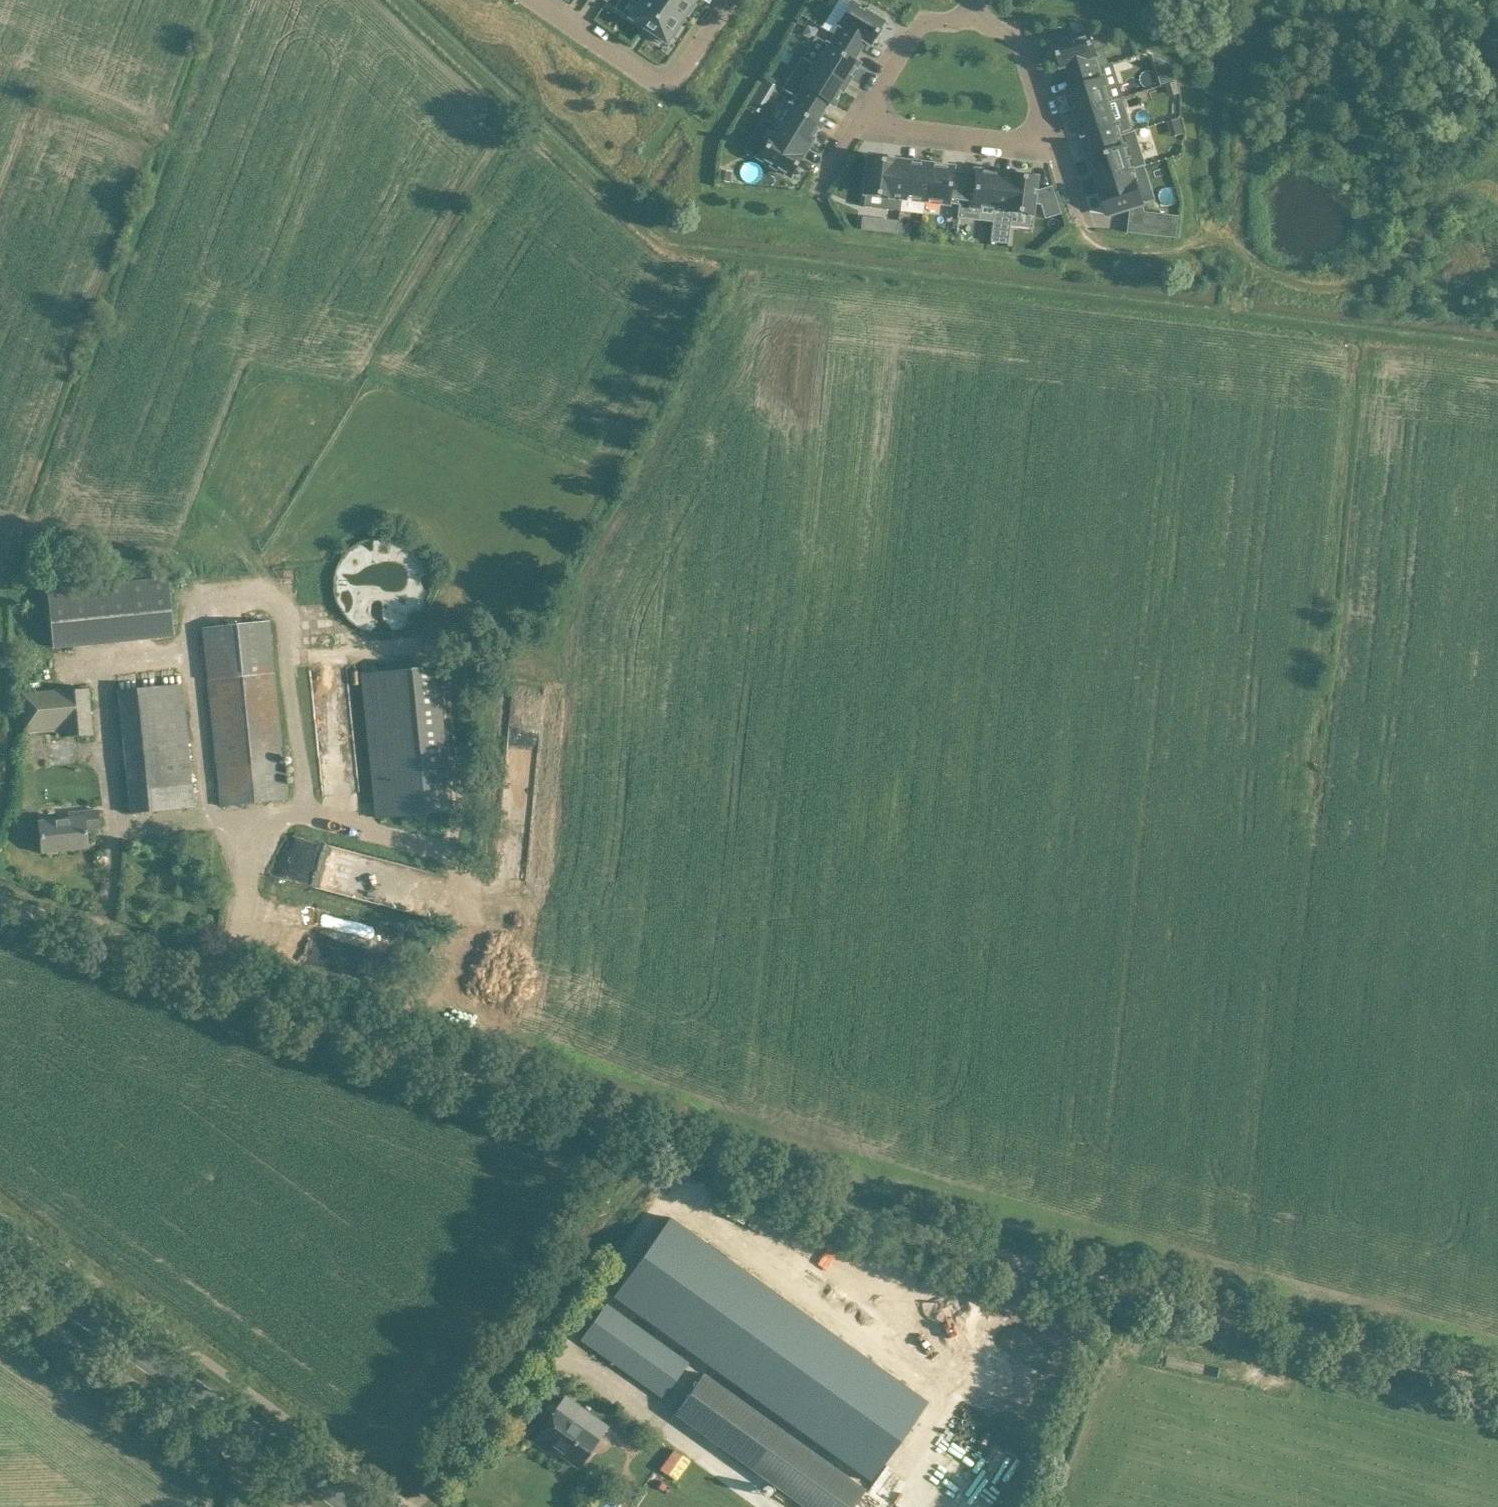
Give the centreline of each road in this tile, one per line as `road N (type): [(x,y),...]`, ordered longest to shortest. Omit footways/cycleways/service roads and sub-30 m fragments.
road 1 (track): [(1497,1398),(1250,1332),(151,952)]
road 2 (secondary): [(353,1506),(0,1256)]
road 3 (residential): [(731,0),(679,74),(660,84),(529,0)]
road 4 (residential): [(865,121),(1051,144)]
road 5 (residential): [(865,121),(919,28),(974,23)]
road 6 (unclassified): [(151,952),(0,900)]
road 7 (residential): [(974,23),(1007,28),(1019,41),(1051,144)]

